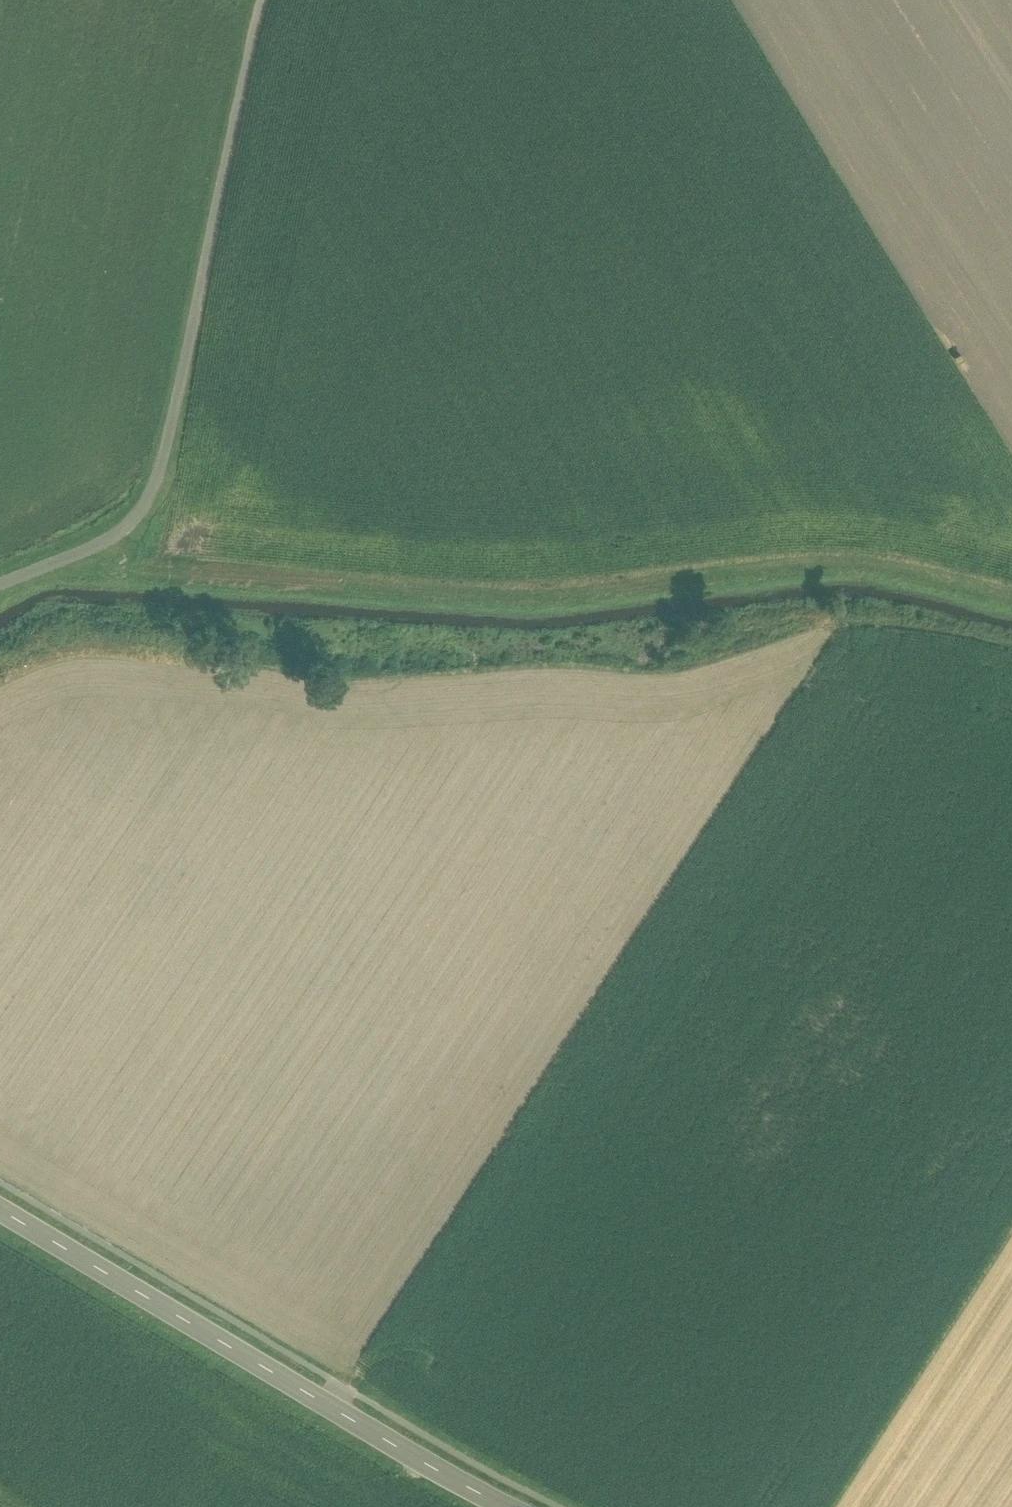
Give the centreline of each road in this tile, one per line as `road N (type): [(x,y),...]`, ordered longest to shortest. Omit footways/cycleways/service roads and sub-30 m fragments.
road 1 (unclassified): [(266,0),(152,460),(93,548),(0,589)]
road 2 (secondary): [(0,1212),(511,1506)]

